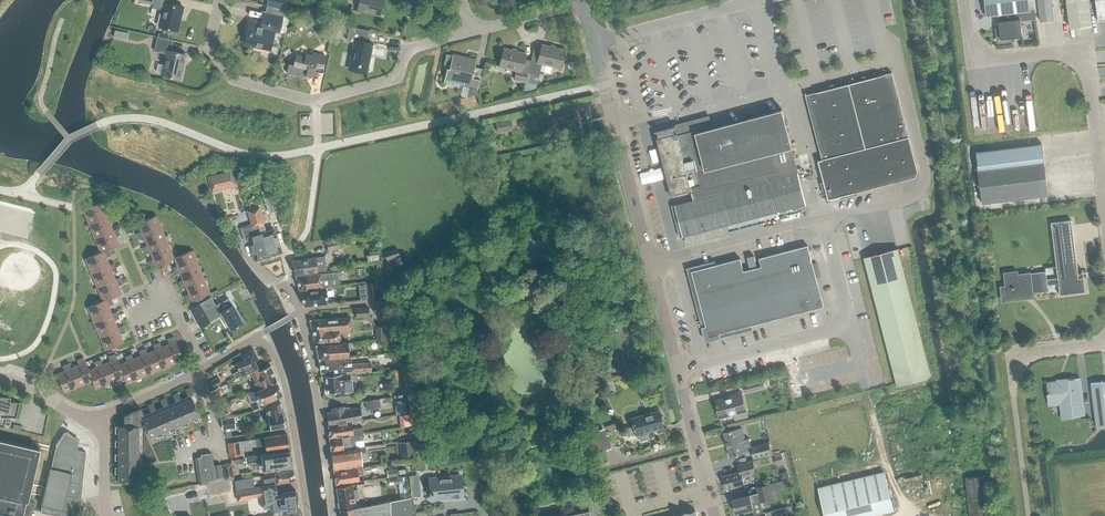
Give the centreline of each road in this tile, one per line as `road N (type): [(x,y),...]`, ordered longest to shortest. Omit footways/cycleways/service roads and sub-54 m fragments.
road 1 (residential): [(683,393),(582,2)]
road 2 (unclassified): [(1104,211),(1084,65),(1058,52),(983,56),(970,43),(964,0)]
road 3 (residential): [(219,0),(211,43),(230,76),(302,99),(391,80),(418,46)]
road 4 (residential): [(286,259),(312,369),(332,515)]
road 5 (residential): [(308,515),(273,350),(252,341),(204,368)]
road 6 (residential): [(714,515),(683,393)]
road 7 (unclassified): [(1013,392),(1020,356),(1104,345)]

